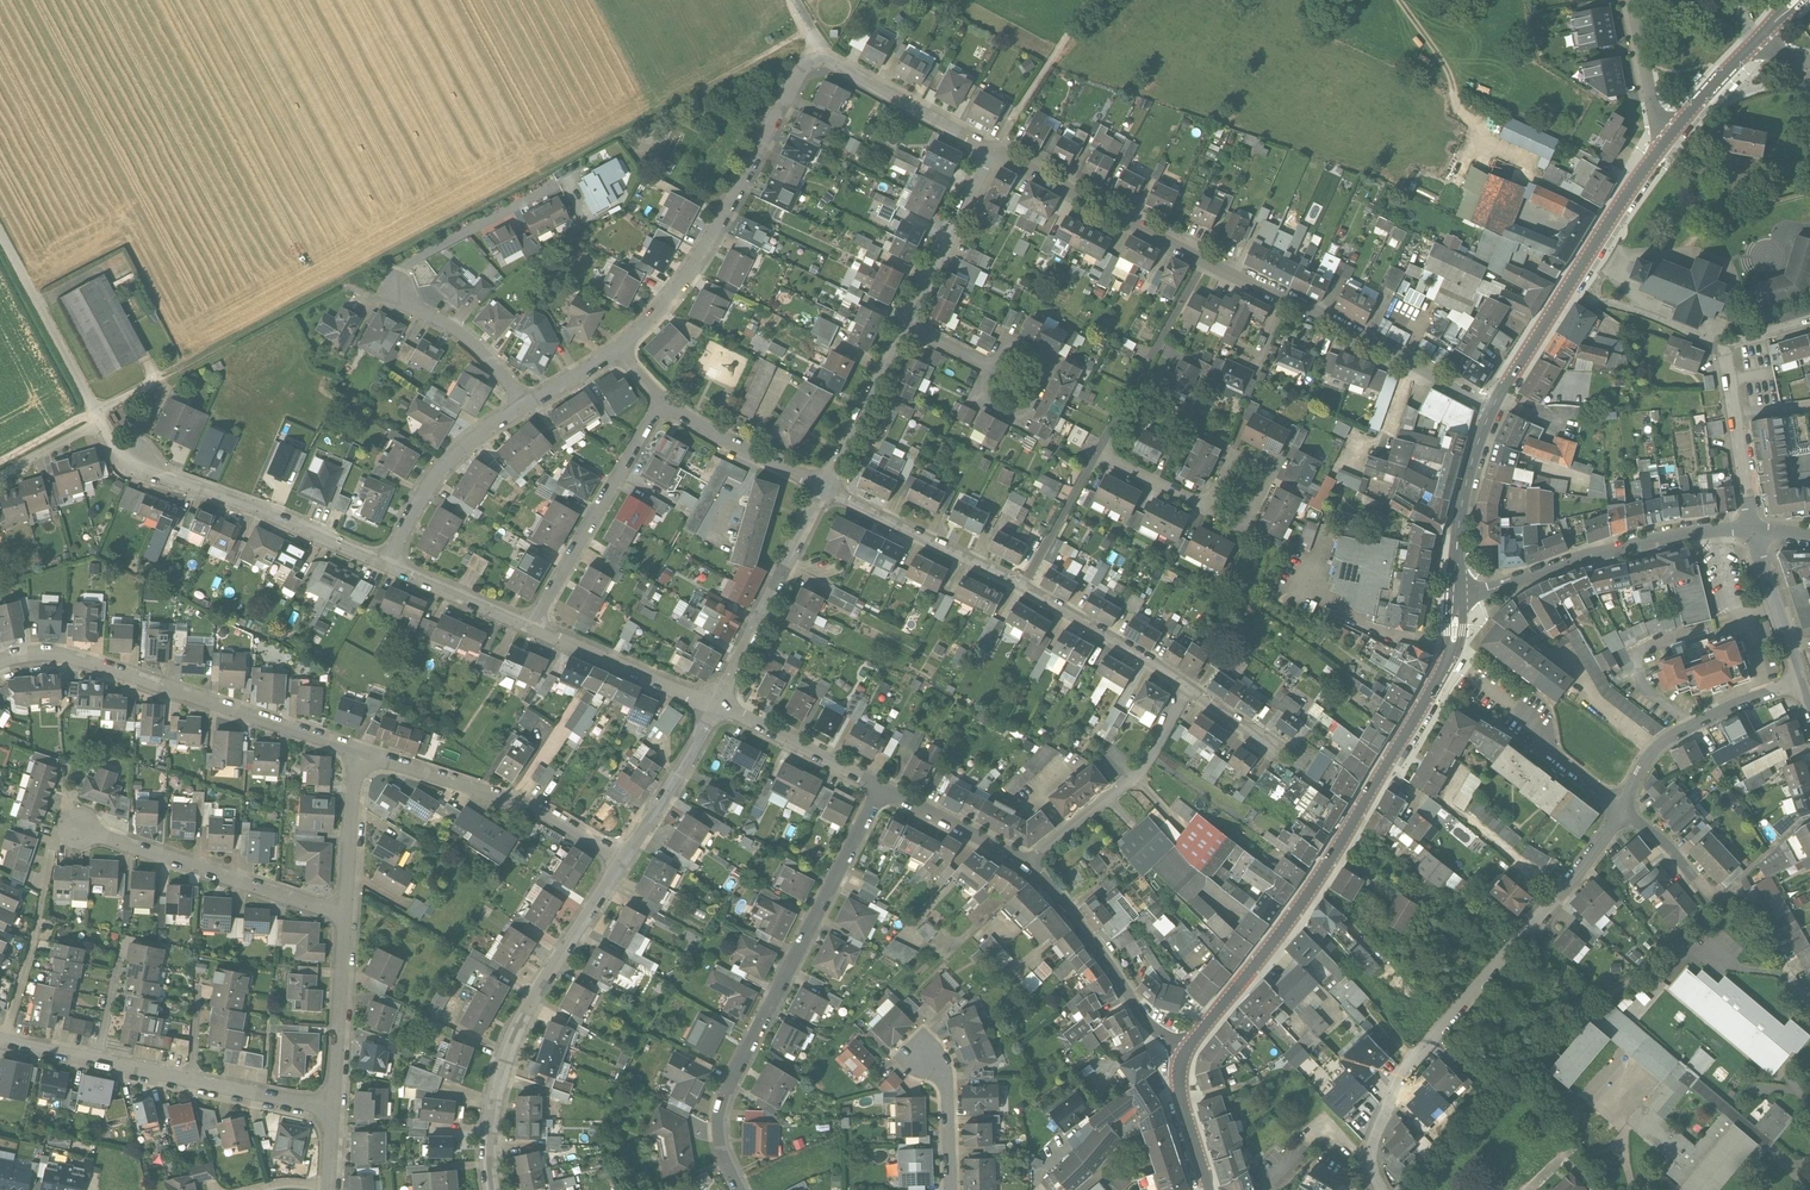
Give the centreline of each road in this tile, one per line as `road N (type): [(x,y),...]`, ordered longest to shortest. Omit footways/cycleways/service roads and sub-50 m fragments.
road 1 (track): [(810,31),(157,379)]
road 2 (residential): [(622,349),(697,264),(806,65),(828,63),(994,154)]
road 3 (tertiary): [(1185,1053),(1313,888),(1434,689),(1452,652),(1459,594)]
road 4 (residential): [(1622,811),(1413,1063),(1373,1143),(1371,1168),(1383,1189)]
road 5 (residential): [(882,789),(728,1085),(720,1143),(740,1189)]
road 6 (residential): [(0,661),(65,657),(360,752)]
road 7 (residential): [(624,861),(512,1041),(491,1123),(493,1189)]
road 8 (residential): [(388,564),(138,464),(115,450),(101,422)]
road 9 (residential): [(1206,259),(1495,404)]
road 10 (tertiary): [(1495,404),(1667,141)]
road 11 (residential): [(1459,594),(1634,544),(1754,529)]
road 12 (residential): [(360,752),(532,808),(624,861)]
road 13 (residential): [(347,914),(76,827)]
road 14 (residential): [(533,628),(662,406)]
road 15 (residential): [(1185,1053),(1147,1024),(1027,863)]
road 16 (residential): [(825,488),(718,706)]
road 17 (residential): [(1027,863),(1136,777),(1191,690)]
road 18 (residential): [(994,154),(1206,259)]
road 19 (residential): [(1803,678),(1676,736),(1657,750),(1622,811)]
road 20 (residential): [(5,1042),(56,839),(76,827)]
road 21 (residential): [(1206,259),(1097,456)]
road 22 (residential): [(825,488),(1023,587)]
road 23 (residential): [(388,564),(424,492),(464,444),(523,407)]
road 24 (track): [(95,412),(0,234)]
road 25 (residential): [(718,706),(533,628)]
road 26 (residential): [(1023,587),(1191,690)]
road 27 (residential): [(334,1110),(347,914)]
road 28 (tertiary): [(1459,594),(1461,514),(1495,404)]
road 29 (residential): [(994,154),(904,326)]
road 30 (residential): [(882,789),(718,706)]
road 31 (track): [(994,154),(1092,0)]
road 32 (residential): [(662,406),(825,488)]
road 33 (residential): [(718,706),(624,861)]
road 34 (residential): [(904,326),(825,488)]
road 35 (residential): [(523,407),(476,345),(395,288)]
road 36 (residential): [(1027,863),(882,789)]
road 37 (residential): [(347,914),(360,752)]
road 38 (residential): [(533,628),(388,564)]
road 39 (residential): [(1754,529),(1803,678)]
road 40 (track): [(1400,0),(1443,61),(1460,111),(1484,127)]
road 41 (residential): [(1736,414),(1726,356),(1732,343),(1809,320)]
road 42 (residential): [(1514,707),(1559,760),(1622,811)]
road 43 (residential): [(1097,456),(1023,587)]
road 44 (residential): [(334,1110),(190,1082)]
road 45 (tertiary): [(1667,141),(1764,31)]
road 46 (residential): [(950,1189),(944,1079),(925,1049)]
road 47 (residential): [(1636,0),(1656,120),(1667,141)]
road 48 (tertiary): [(1208,1189),(1183,1101),(1185,1053)]
road 49 (residential): [(996,369),(983,396),(1022,416),(1049,362)]
road 50 (residential): [(1097,456),(1213,508)]

